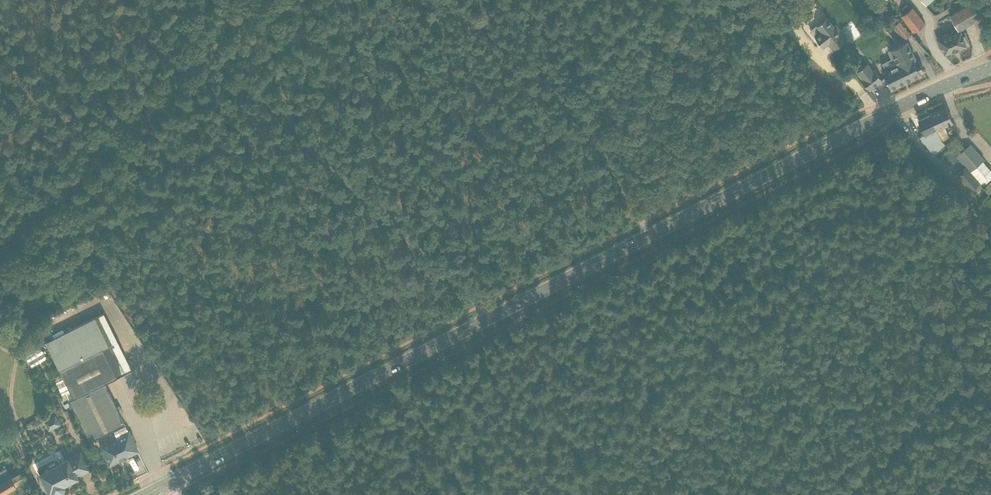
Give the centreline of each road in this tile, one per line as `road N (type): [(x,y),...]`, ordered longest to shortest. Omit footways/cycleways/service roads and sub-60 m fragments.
road 1 (secondary): [(166,484),(885,114),(990,69)]
road 2 (track): [(211,54),(0,262)]
road 3 (track): [(339,176),(479,307)]
road 4 (track): [(641,224),(562,79)]
road 5 (track): [(248,91),(339,176)]

